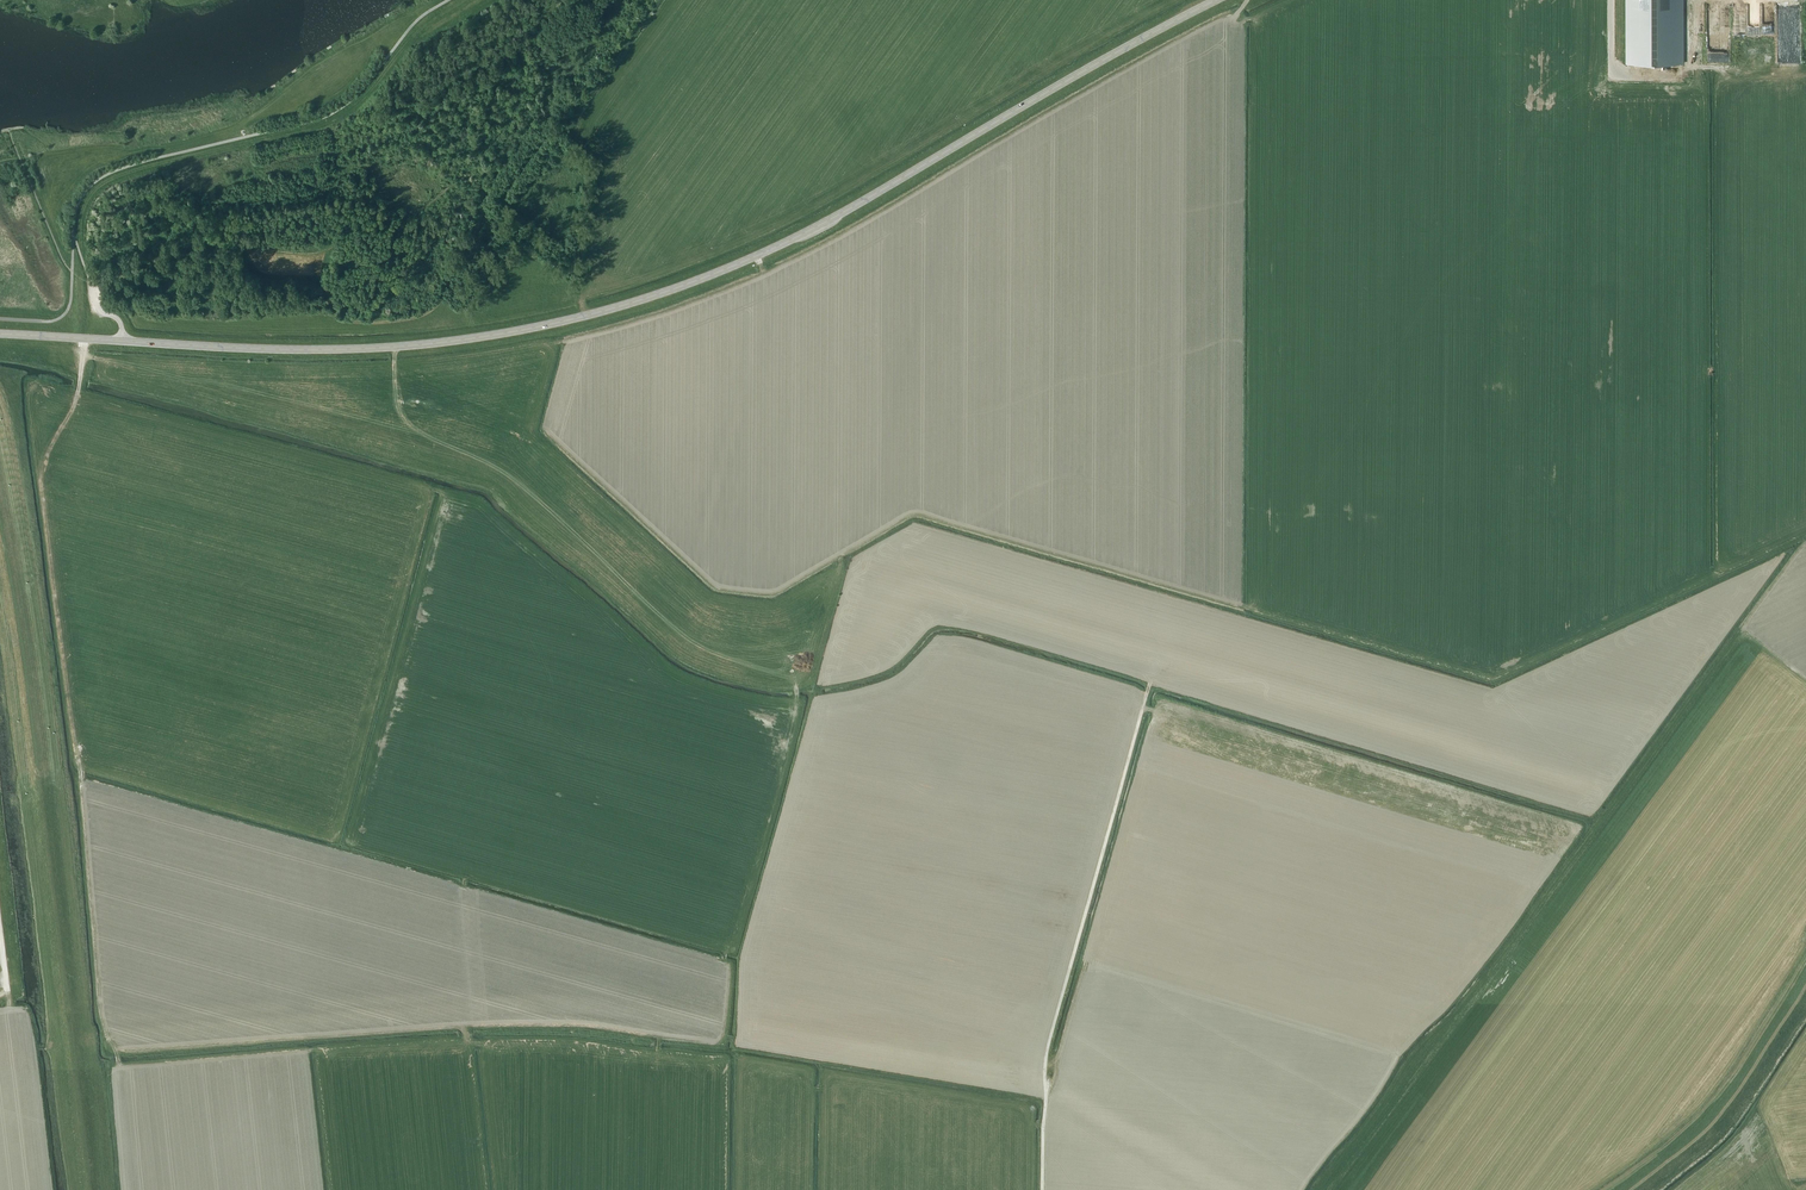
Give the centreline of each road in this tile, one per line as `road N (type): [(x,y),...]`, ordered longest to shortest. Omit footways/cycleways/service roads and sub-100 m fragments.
road 1 (secondary): [(0,333),(348,349),(496,334),(593,313),(792,239),(1215,0)]
road 2 (track): [(1042,1189),(1048,1048),(1147,692)]

